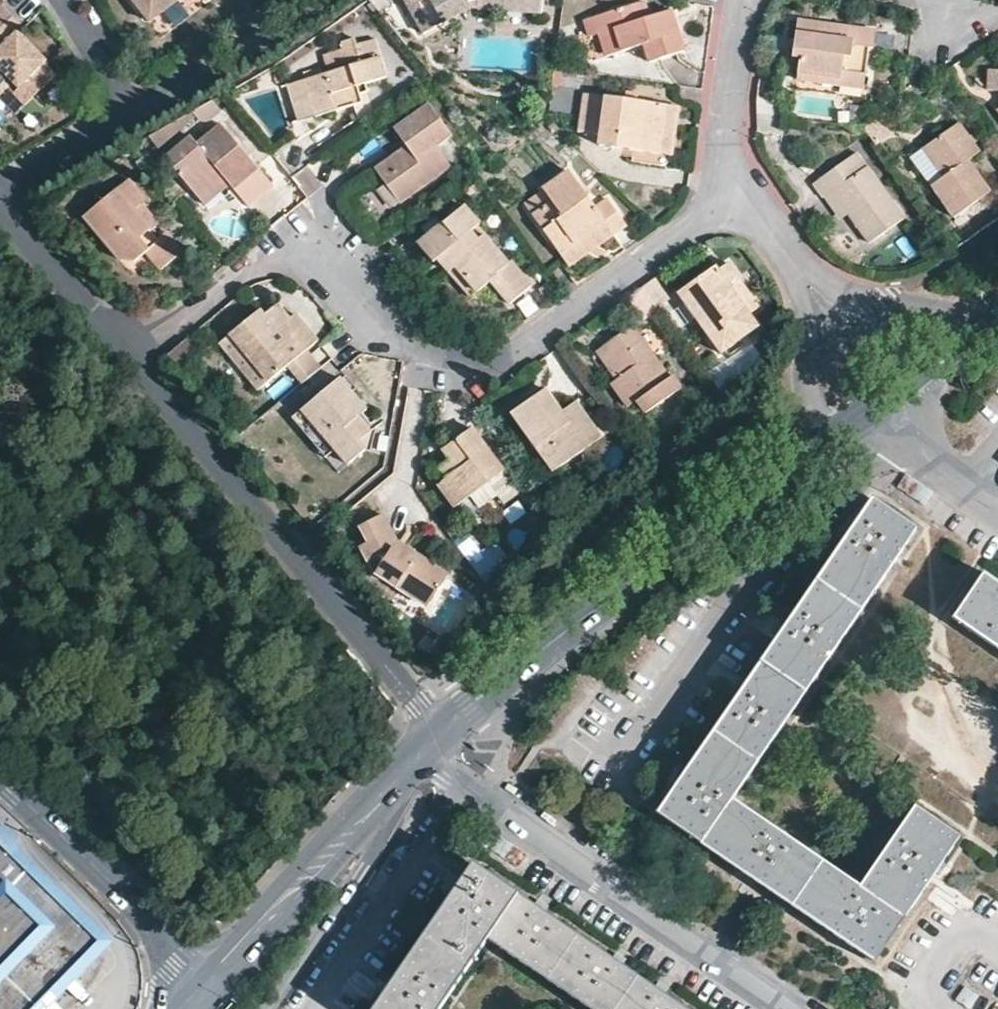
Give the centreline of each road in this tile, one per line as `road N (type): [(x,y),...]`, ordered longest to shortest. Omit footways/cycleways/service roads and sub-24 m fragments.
road 1 (residential): [(128,353),(266,261),(303,253),(330,264),(372,313),(427,347),(463,358),(496,357),(730,197)]
road 2 (residential): [(128,353),(441,731)]
road 3 (tertiary): [(832,436),(441,731)]
road 4 (residential): [(619,740),(654,722),(778,555),(908,430)]
road 5 (residential): [(466,788),(783,1008)]
road 6 (residential): [(130,105),(10,188),(4,206),(128,353)]
road 7 (residential): [(218,986),(0,781)]
road 8 (residential): [(466,788),(313,1008)]
road 9 (tertiary): [(363,822),(218,986)]
road 10 (primary): [(270,1008),(362,872),(369,849),(363,822)]
road 11 (residential): [(730,197),(721,158),(744,0)]
road 12 (residential): [(299,0),(130,105)]
road 13 (residential): [(799,272),(818,327),(807,396),(832,436)]
road 14 (residential): [(66,0),(130,105)]
road 15 (tertiary): [(990,328),(888,394)]

